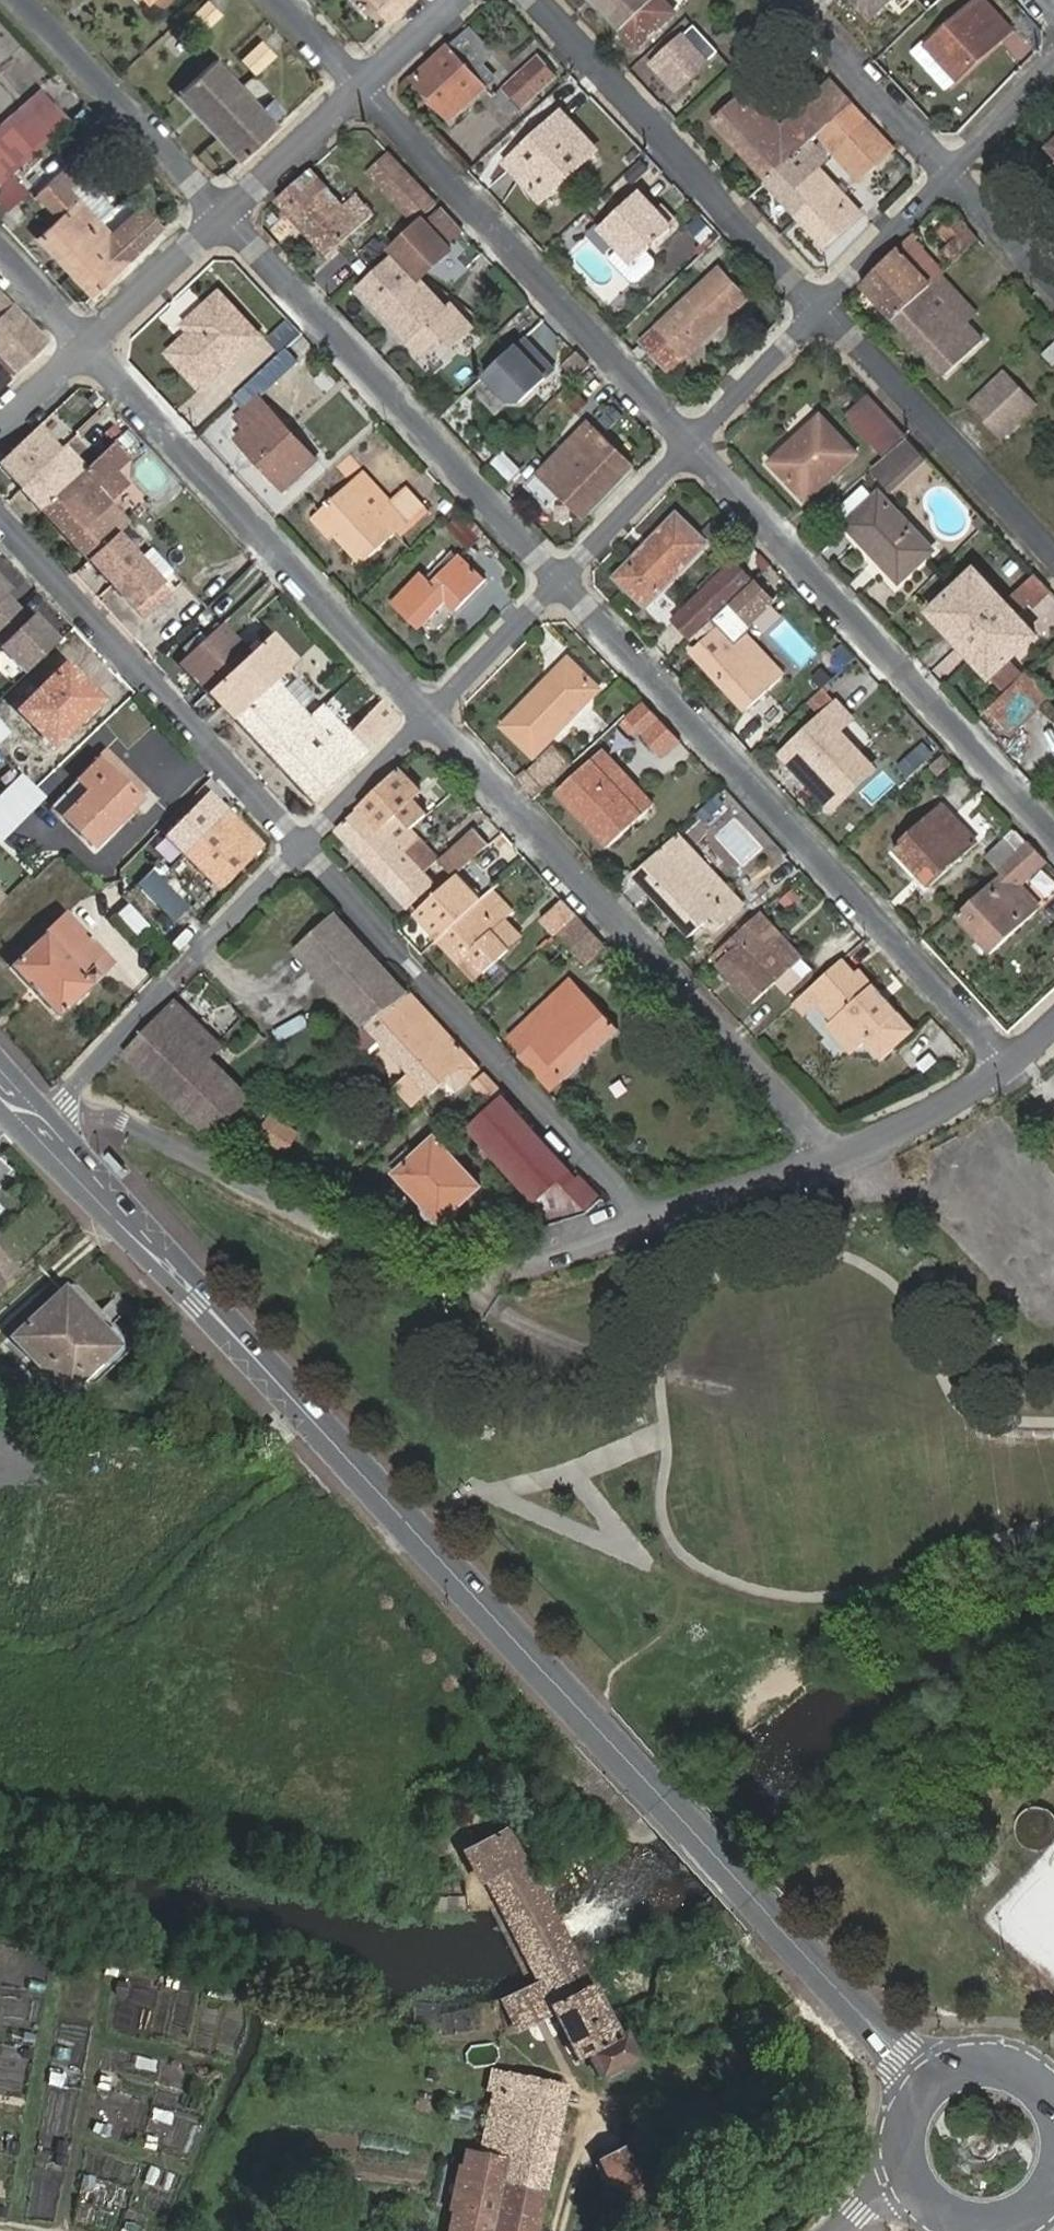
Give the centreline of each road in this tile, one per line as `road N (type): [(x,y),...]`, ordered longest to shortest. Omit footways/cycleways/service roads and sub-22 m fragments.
road 1 (secondary): [(923,2096),(748,1889),(33,1100)]
road 2 (residential): [(562,581),(1012,1062)]
road 3 (residential): [(651,1219),(450,1292),(65,1100)]
road 4 (residential): [(430,715),(833,1157)]
road 5 (residential): [(688,440),(1053,834)]
road 6 (residential): [(651,1219),(302,847)]
road 7 (residential): [(85,343),(430,715)]
road 8 (residential): [(221,215),(562,581)]
road 9 (residential): [(361,87),(688,440)]
road 10 (residential): [(302,847),(0,519)]
road 11 (residential): [(532,0),(820,305)]
road 12 (residential): [(65,1100),(302,847)]
road 13 (residential): [(820,305),(1053,556)]
road 14 (residential): [(24,0),(221,215)]
road 15 (residential): [(796,0),(954,170)]
road 16 (residential): [(833,1157),(1012,1062)]
road 17 (residential): [(651,1219),(833,1157)]
road 18 (residential): [(820,305),(954,170)]
road 19 (residential): [(221,215),(361,87)]
road 20 (residential): [(562,581),(688,440)]
road 21 (residential): [(688,440),(820,305)]
road 22 (residential): [(430,715),(562,581)]
road 23 (residential): [(85,343),(221,215)]
road 24 (residential): [(302,847),(430,715)]
road 25 (secondary): [(1053,2091),(1028,2070),(1000,2062),(944,2075),(923,2096)]
road 26 (residential): [(954,170),(1053,281)]
road 27 (residential): [(954,170),(1053,63)]
road 28 (residential): [(0,251),(85,343)]
road 29 (residential): [(361,87),(448,0)]

